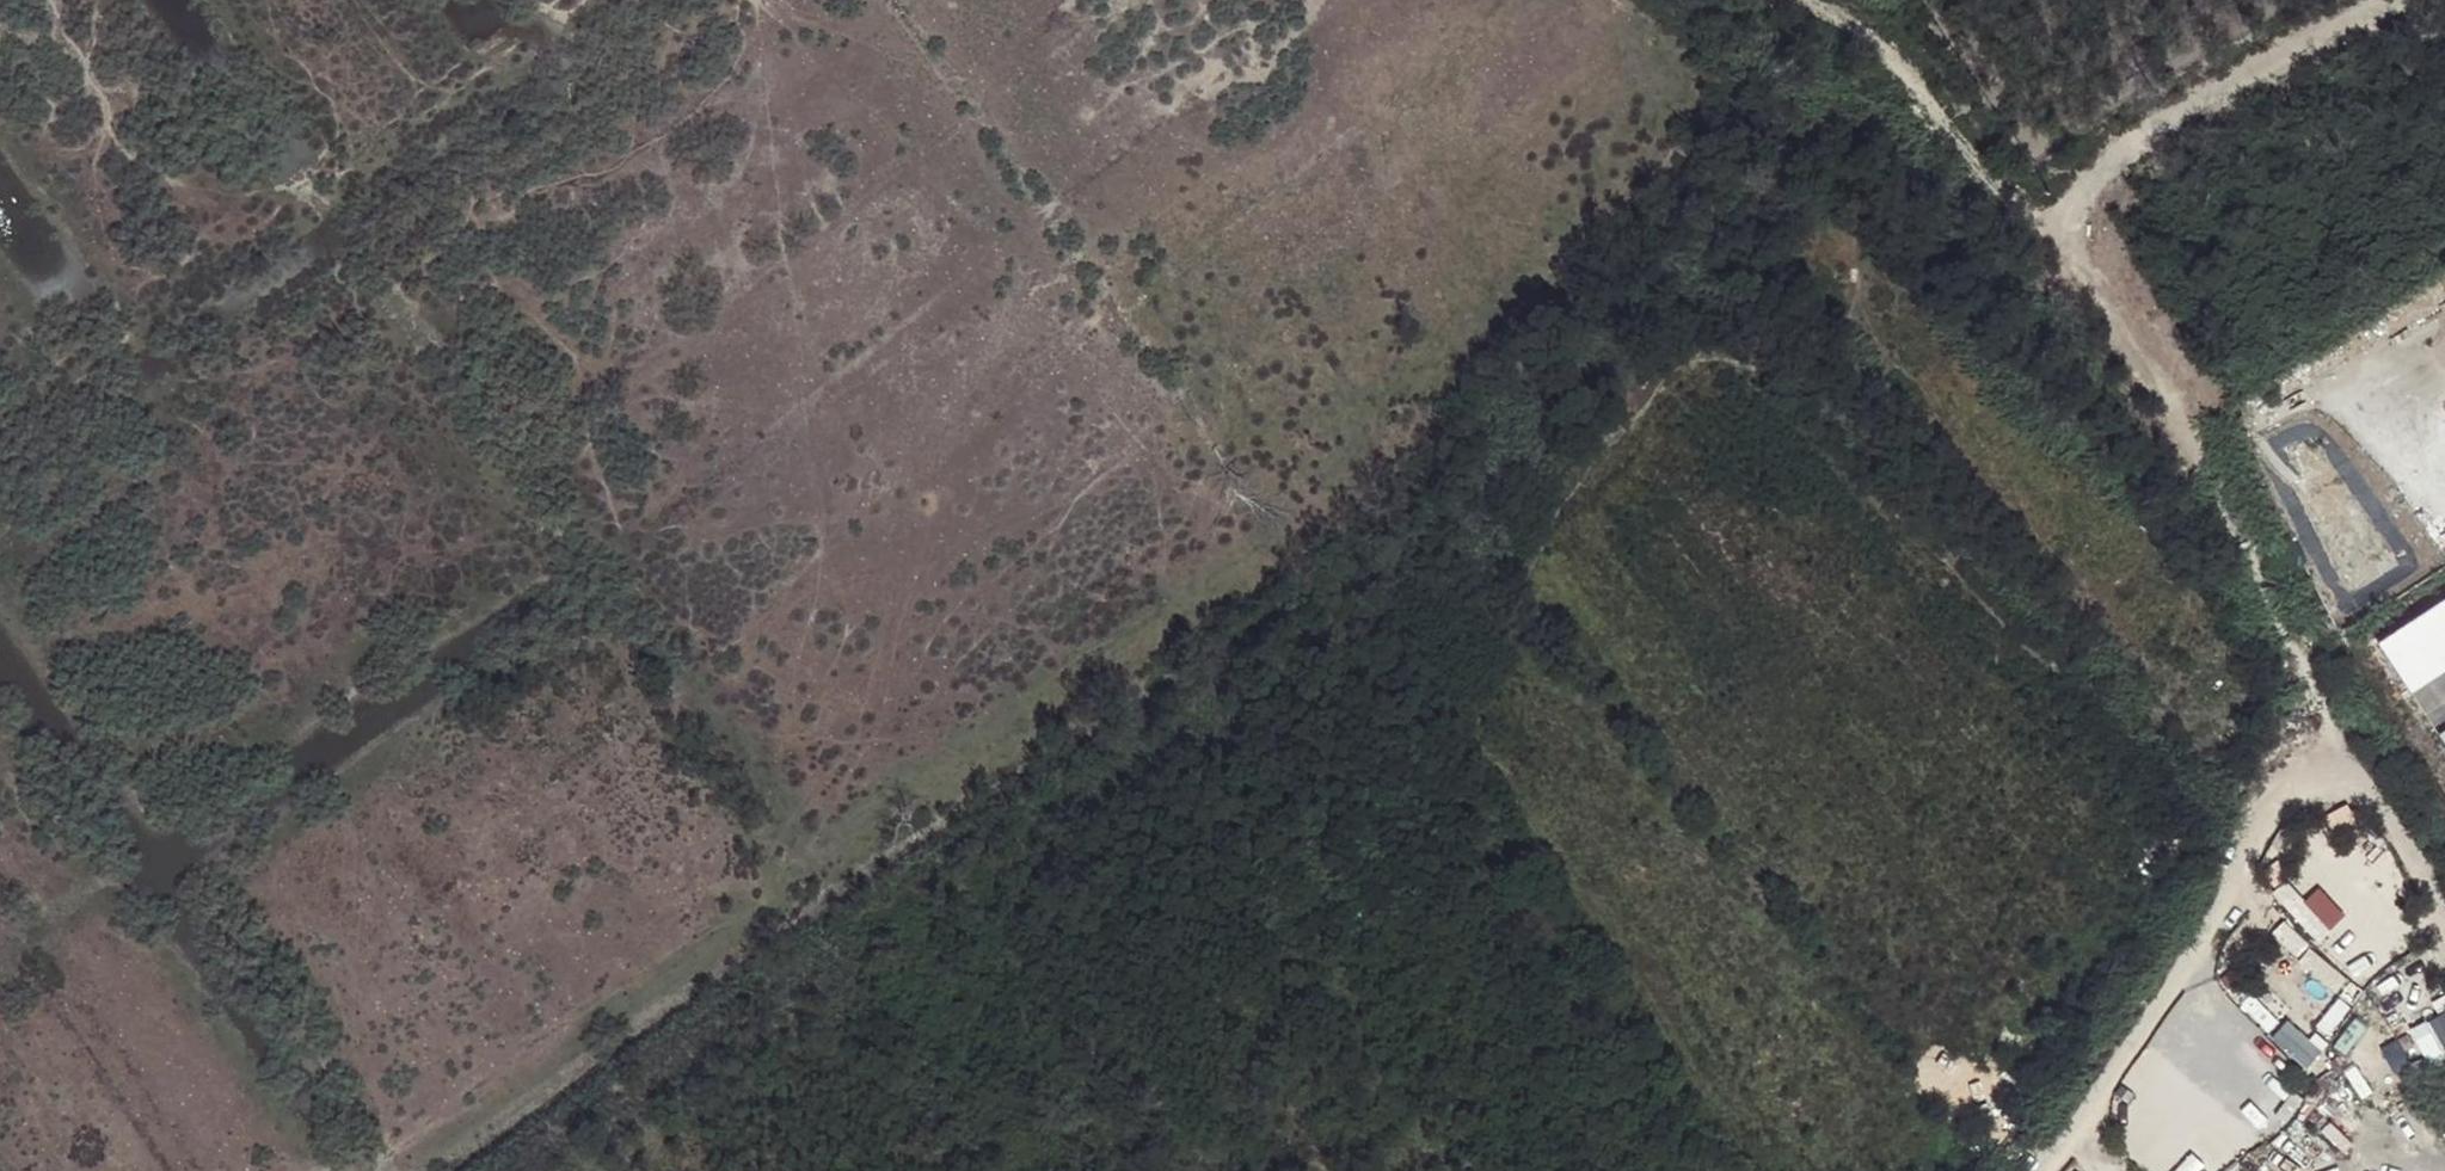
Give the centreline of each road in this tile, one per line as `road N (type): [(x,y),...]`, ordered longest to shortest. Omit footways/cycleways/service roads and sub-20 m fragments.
road 1 (unclassified): [(2444,912),(2375,786),(2336,768),(2300,775),(2273,803),(2146,1026),(2039,1170)]

